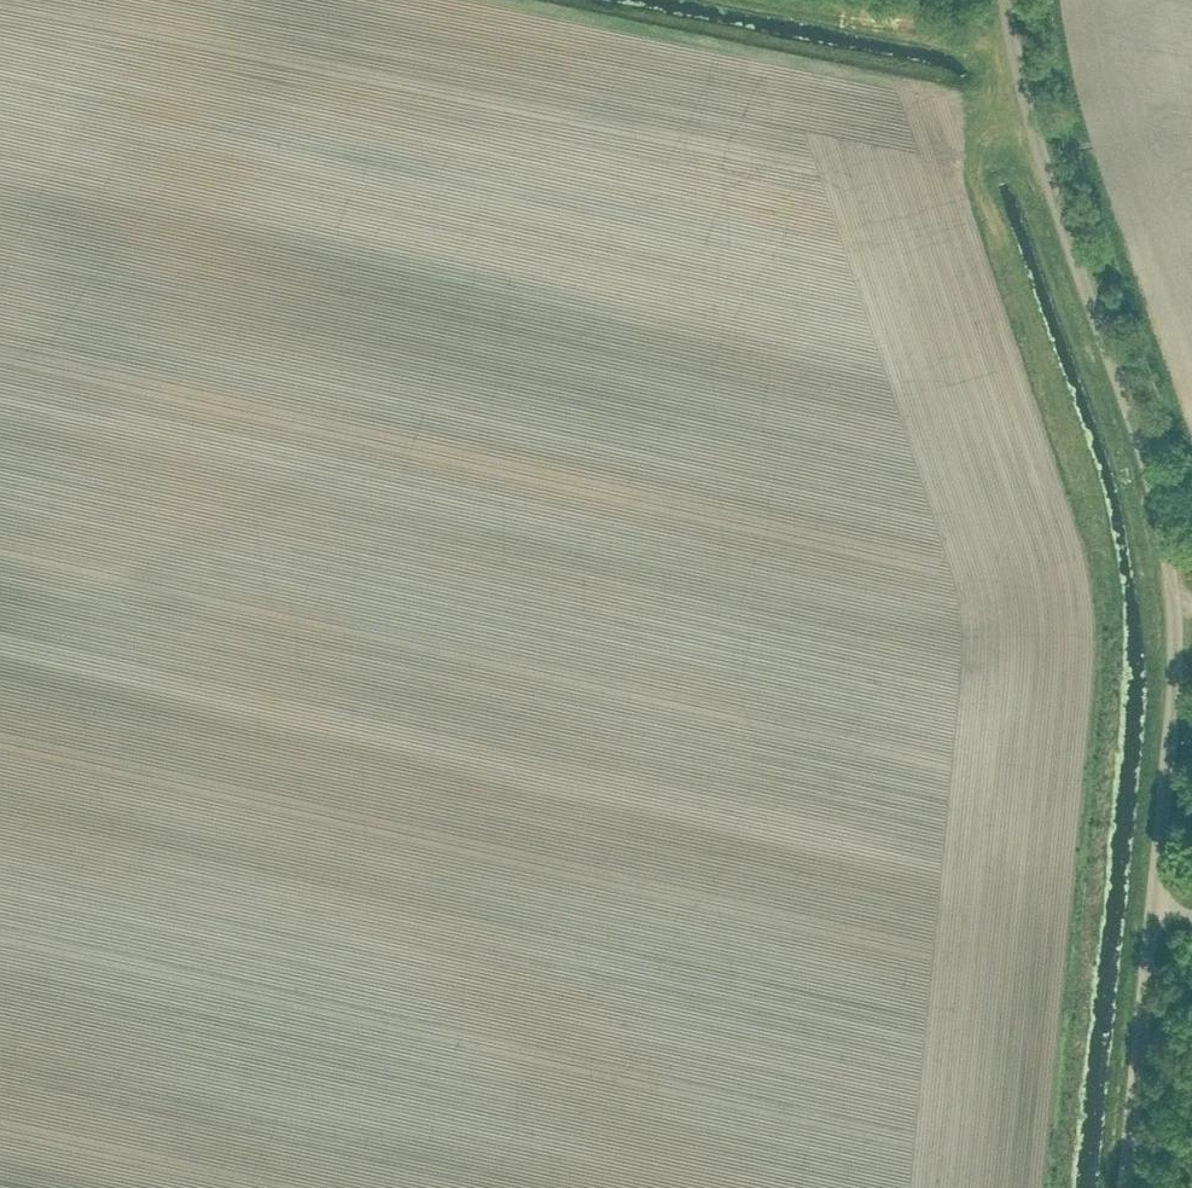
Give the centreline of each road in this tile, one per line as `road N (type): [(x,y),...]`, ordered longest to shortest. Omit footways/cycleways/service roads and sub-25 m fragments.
road 1 (unclassified): [(1121,1187),(1164,778),(1170,616),(1150,488),(1052,190),(1015,61),(1006,0)]

